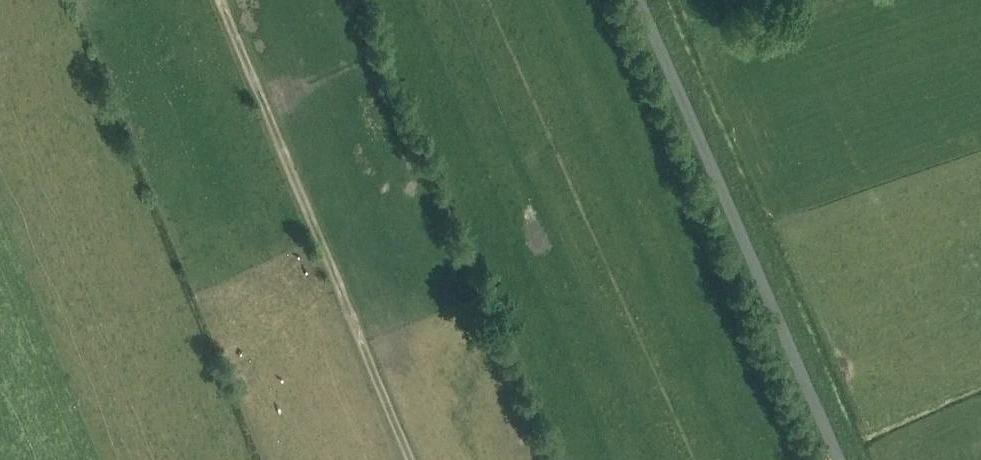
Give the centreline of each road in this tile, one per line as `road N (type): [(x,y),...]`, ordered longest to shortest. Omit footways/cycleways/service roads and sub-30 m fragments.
road 1 (unclassified): [(842,459),(641,0)]
road 2 (track): [(220,0),(411,459)]

